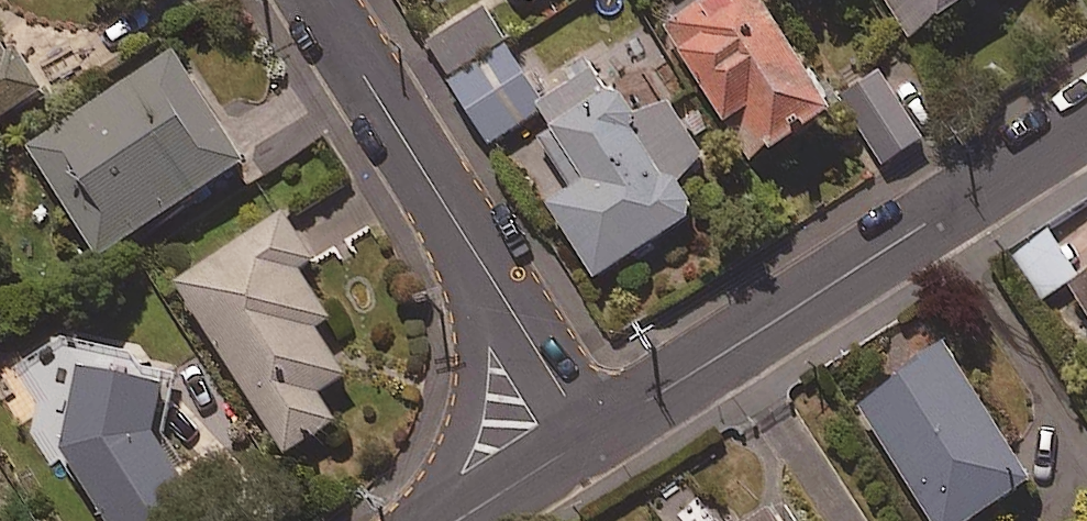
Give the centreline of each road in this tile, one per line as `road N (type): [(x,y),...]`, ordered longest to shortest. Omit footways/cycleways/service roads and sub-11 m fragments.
road 1 (residential): [(1086,123),(592,438)]
road 2 (residential): [(315,0),(471,251)]
road 3 (residential): [(419,520),(449,462),(474,376),(471,251)]
road 4 (residential): [(471,251),(592,438)]
road 5 (residential): [(592,438),(456,520)]

